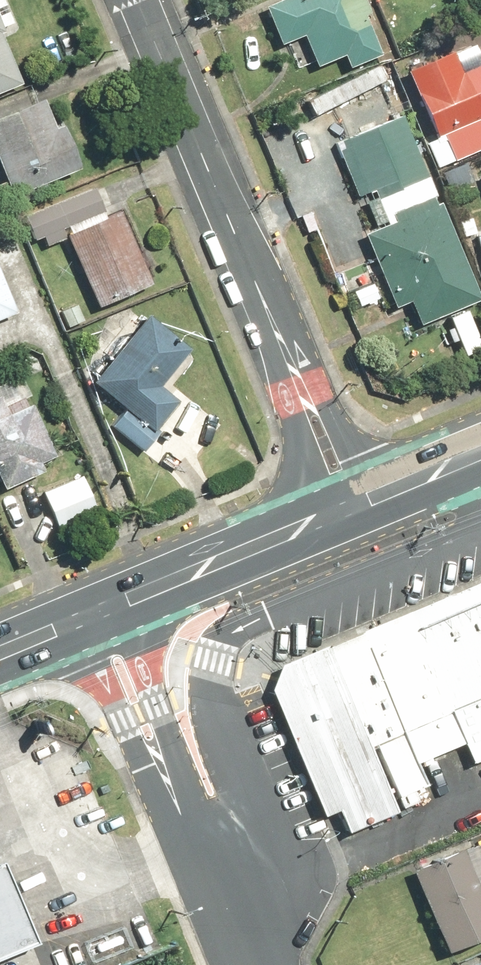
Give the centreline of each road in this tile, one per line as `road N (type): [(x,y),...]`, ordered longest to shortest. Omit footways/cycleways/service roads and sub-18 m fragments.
road 1 (tertiary): [(352,507),(138,0)]
road 2 (residential): [(251,964),(95,613)]
road 3 (primary): [(352,507),(95,613)]
road 4 (primary): [(480,454),(352,507)]

